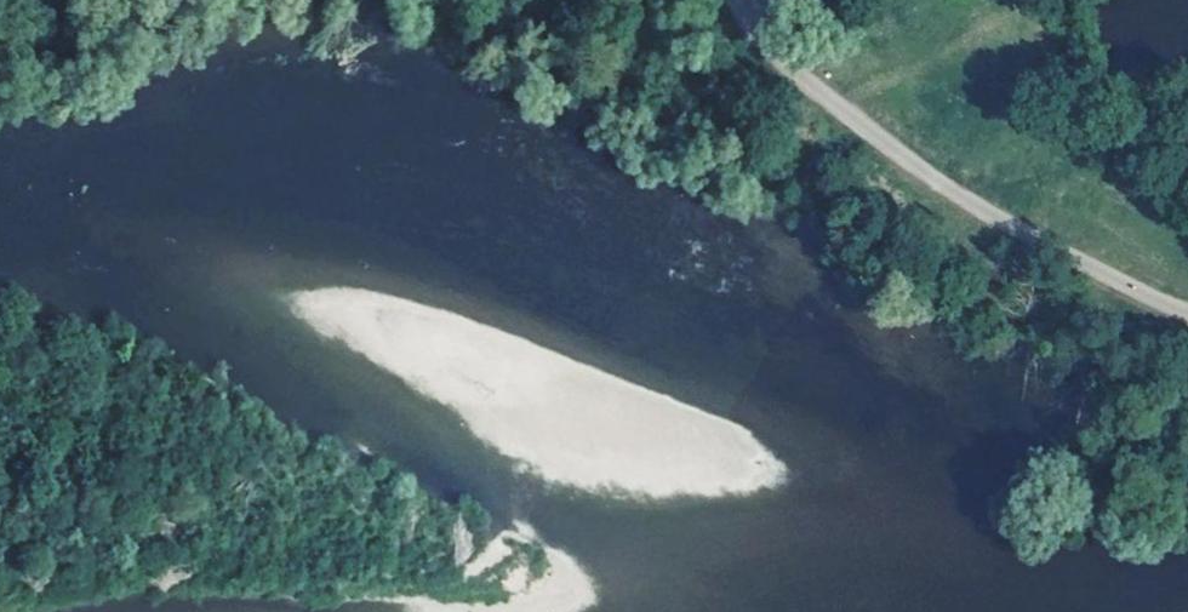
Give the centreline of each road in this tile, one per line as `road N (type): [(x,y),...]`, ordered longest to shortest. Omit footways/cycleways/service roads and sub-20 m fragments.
road 1 (unclassified): [(738,0),(788,72),(987,219),(1187,313)]

